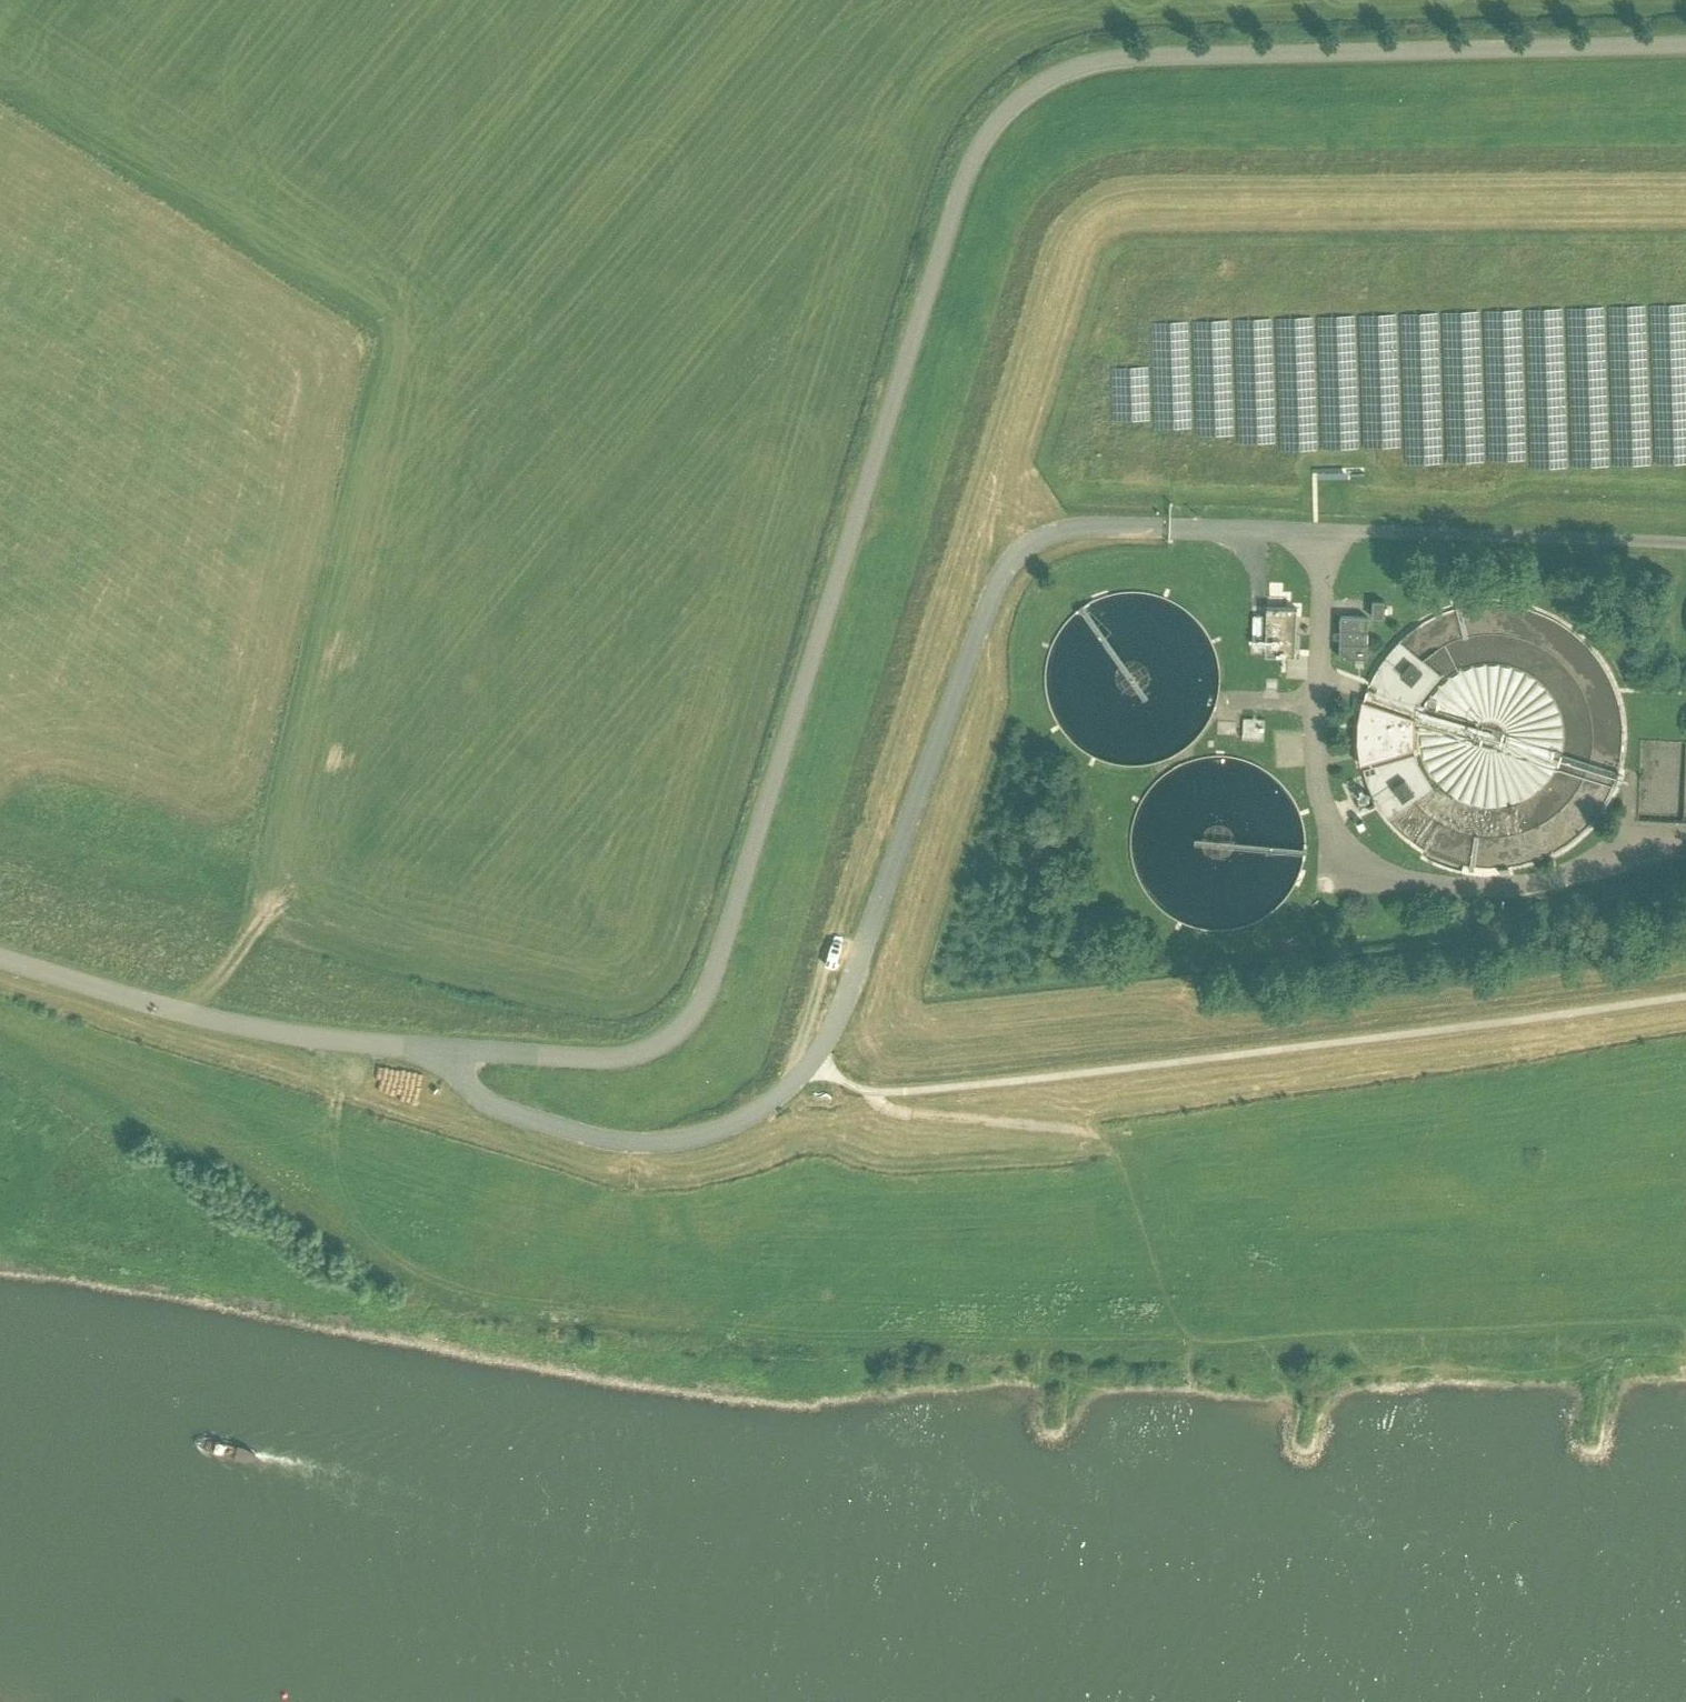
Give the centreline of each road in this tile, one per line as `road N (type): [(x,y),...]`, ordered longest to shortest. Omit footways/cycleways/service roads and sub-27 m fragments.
road 1 (unclassified): [(427,1045),(618,1056),(660,1043),(695,1009),(961,192),(992,124),(1022,96),(1082,64),(1128,58),(1685,44)]
road 2 (track): [(812,1059),(917,668),(1054,245),(1083,208),(1129,188),(1685,184)]
road 3 (unclassified): [(427,1045),(487,1101),(607,1139),(696,1138),(766,1106),(832,1032),(1007,561),(1048,532),(1169,528)]
road 4 (unclassified): [(0,958),(201,1015),(427,1045)]
road 5 (track): [(1098,1134),(911,1117),(883,1106),(868,1089)]

